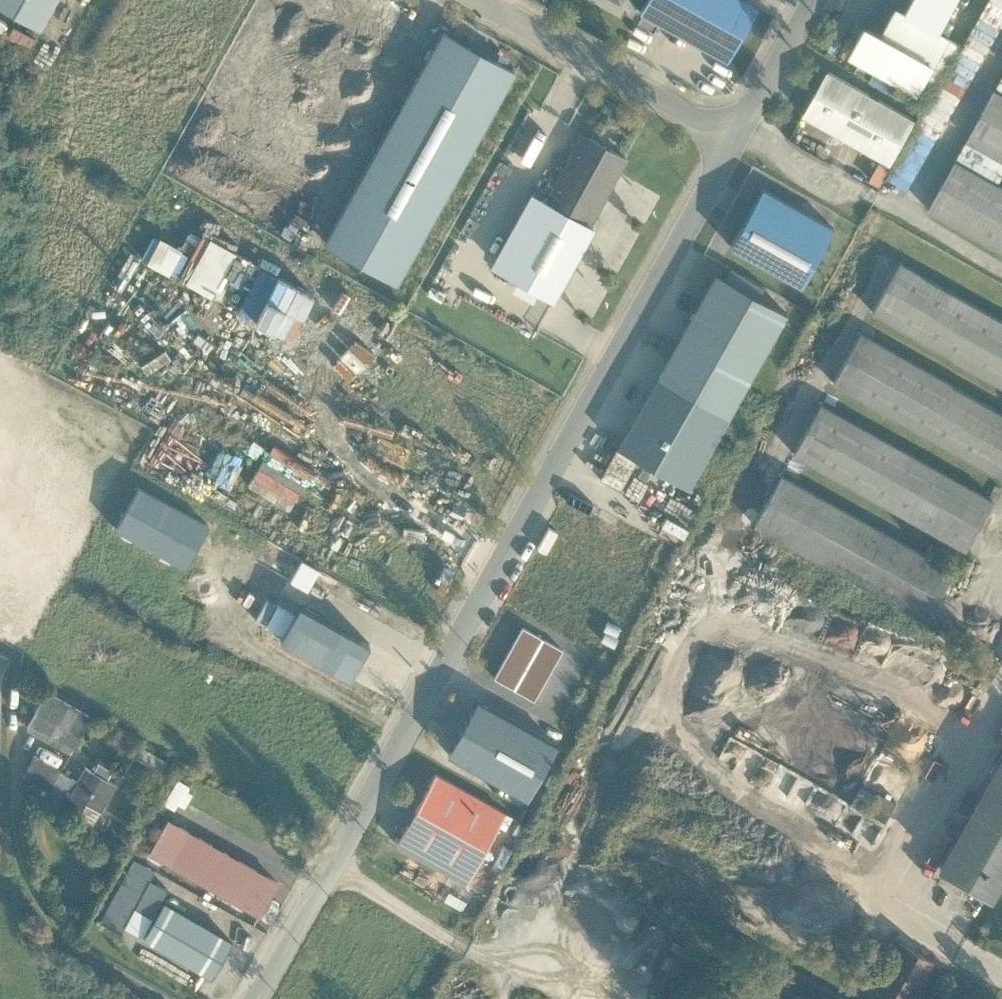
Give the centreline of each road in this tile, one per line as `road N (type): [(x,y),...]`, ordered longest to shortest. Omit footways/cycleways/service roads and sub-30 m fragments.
road 1 (residential): [(732,135),(251,998)]
road 2 (residential): [(732,135),(489,0)]
road 3 (residential): [(811,0),(732,135)]

